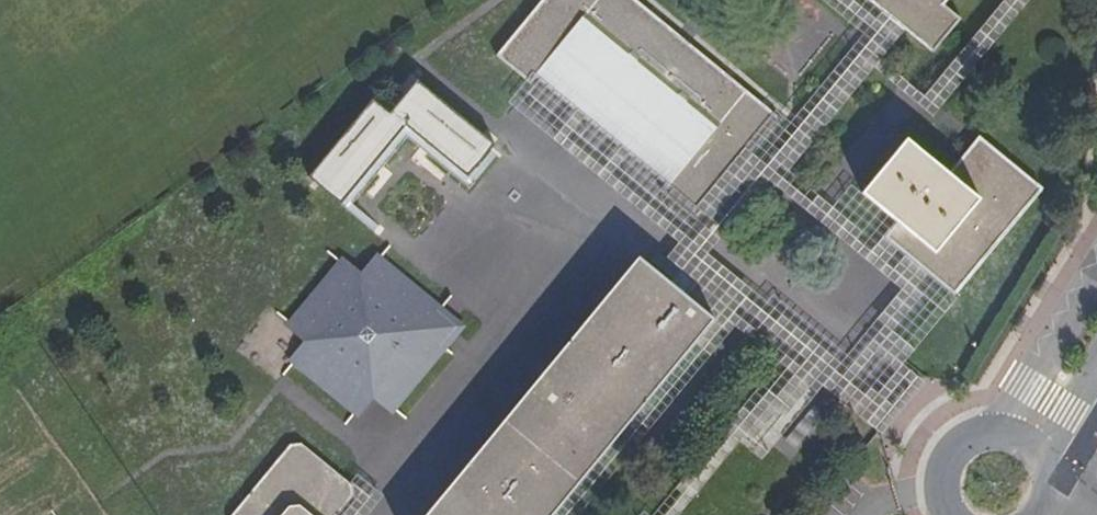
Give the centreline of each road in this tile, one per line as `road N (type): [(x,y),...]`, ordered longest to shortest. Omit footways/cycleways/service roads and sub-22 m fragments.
road 1 (unclassified): [(1043,451),(1004,428),(957,442),(938,475),(946,514)]

